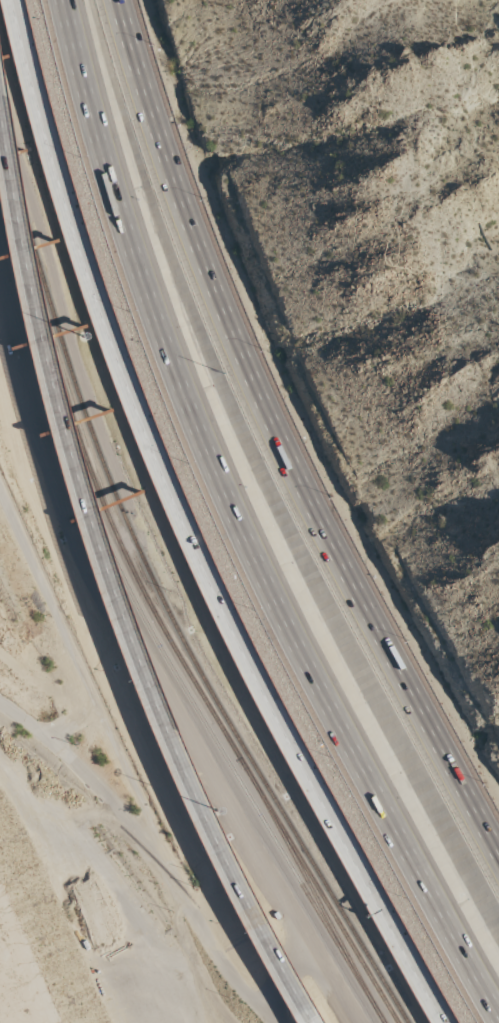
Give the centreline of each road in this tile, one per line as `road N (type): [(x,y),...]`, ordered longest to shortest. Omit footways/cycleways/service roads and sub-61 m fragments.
road 1 (motorway): [(454,1022),(261,674),(180,503),(99,299),(19,0)]
road 2 (motorway): [(64,0),(126,231),(222,487),(312,674),(498,1018)]
road 3 (motorway): [(0,142),(11,219),(93,554),(199,790),(323,1022)]
road 4 (motorway): [(498,854),(263,402),(207,269),(118,0)]

